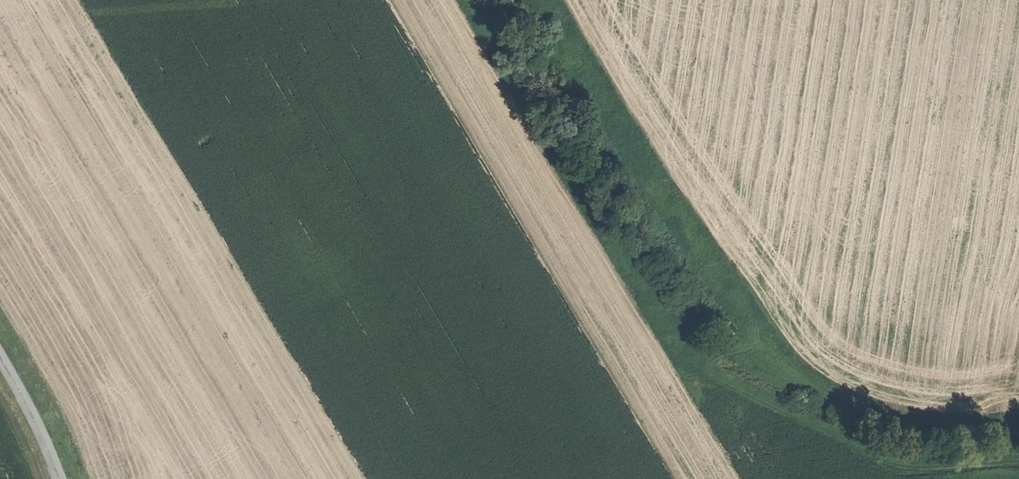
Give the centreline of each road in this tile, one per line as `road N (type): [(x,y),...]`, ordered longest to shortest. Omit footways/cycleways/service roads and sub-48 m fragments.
road 1 (tertiary): [(58,478),(0,362)]

